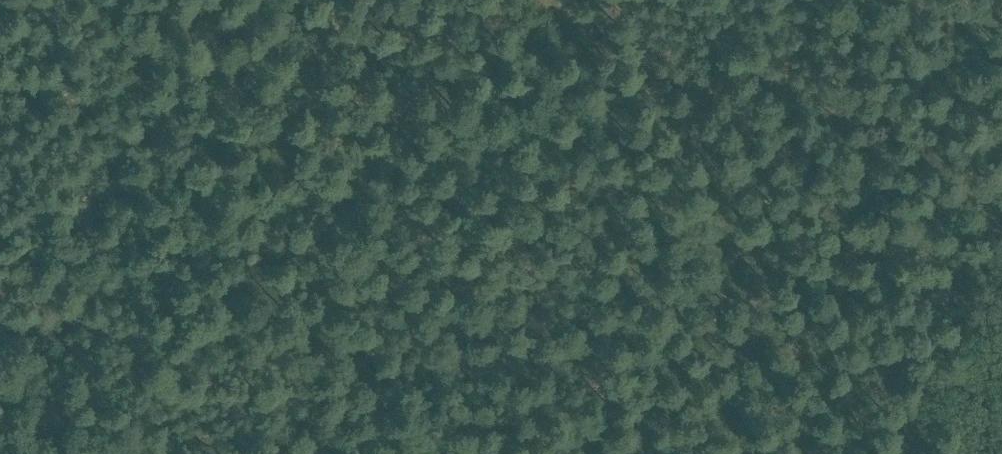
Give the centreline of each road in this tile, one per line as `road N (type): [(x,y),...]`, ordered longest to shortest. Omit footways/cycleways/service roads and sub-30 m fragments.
road 1 (track): [(0,392),(61,324),(81,289),(89,241),(68,84),(46,0)]

